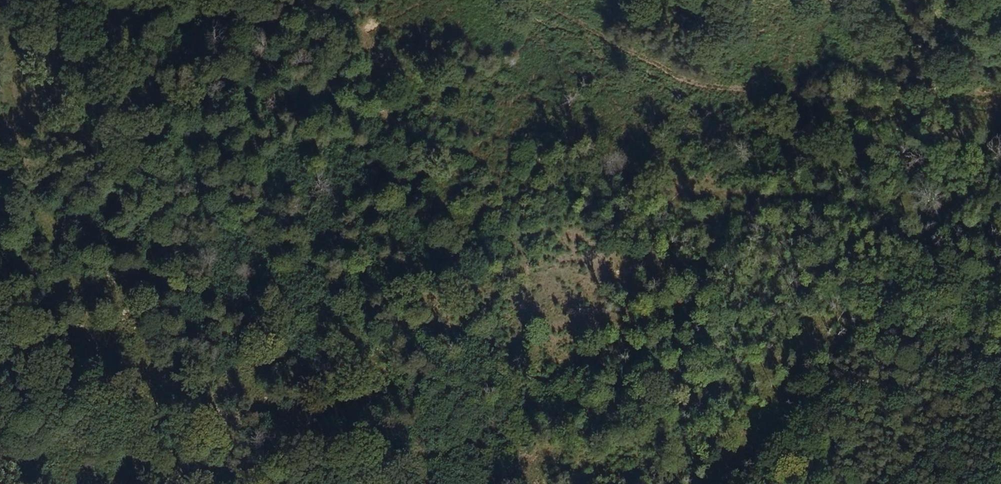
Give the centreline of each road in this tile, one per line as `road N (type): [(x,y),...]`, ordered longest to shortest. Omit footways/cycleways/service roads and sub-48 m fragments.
road 1 (track): [(744,483),(1000,145)]
road 2 (track): [(127,483),(0,121)]
road 3 (track): [(828,0),(1000,124)]

